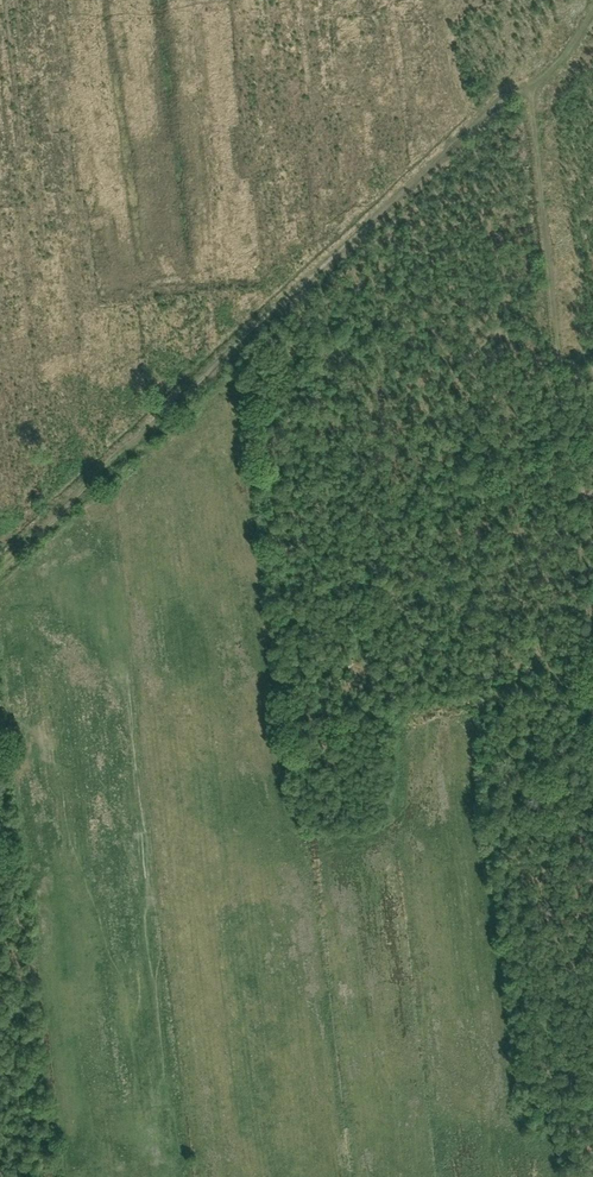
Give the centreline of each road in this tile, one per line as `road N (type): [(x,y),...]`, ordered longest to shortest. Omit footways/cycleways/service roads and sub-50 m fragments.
road 1 (track): [(532,88),(498,104),(0,560)]

